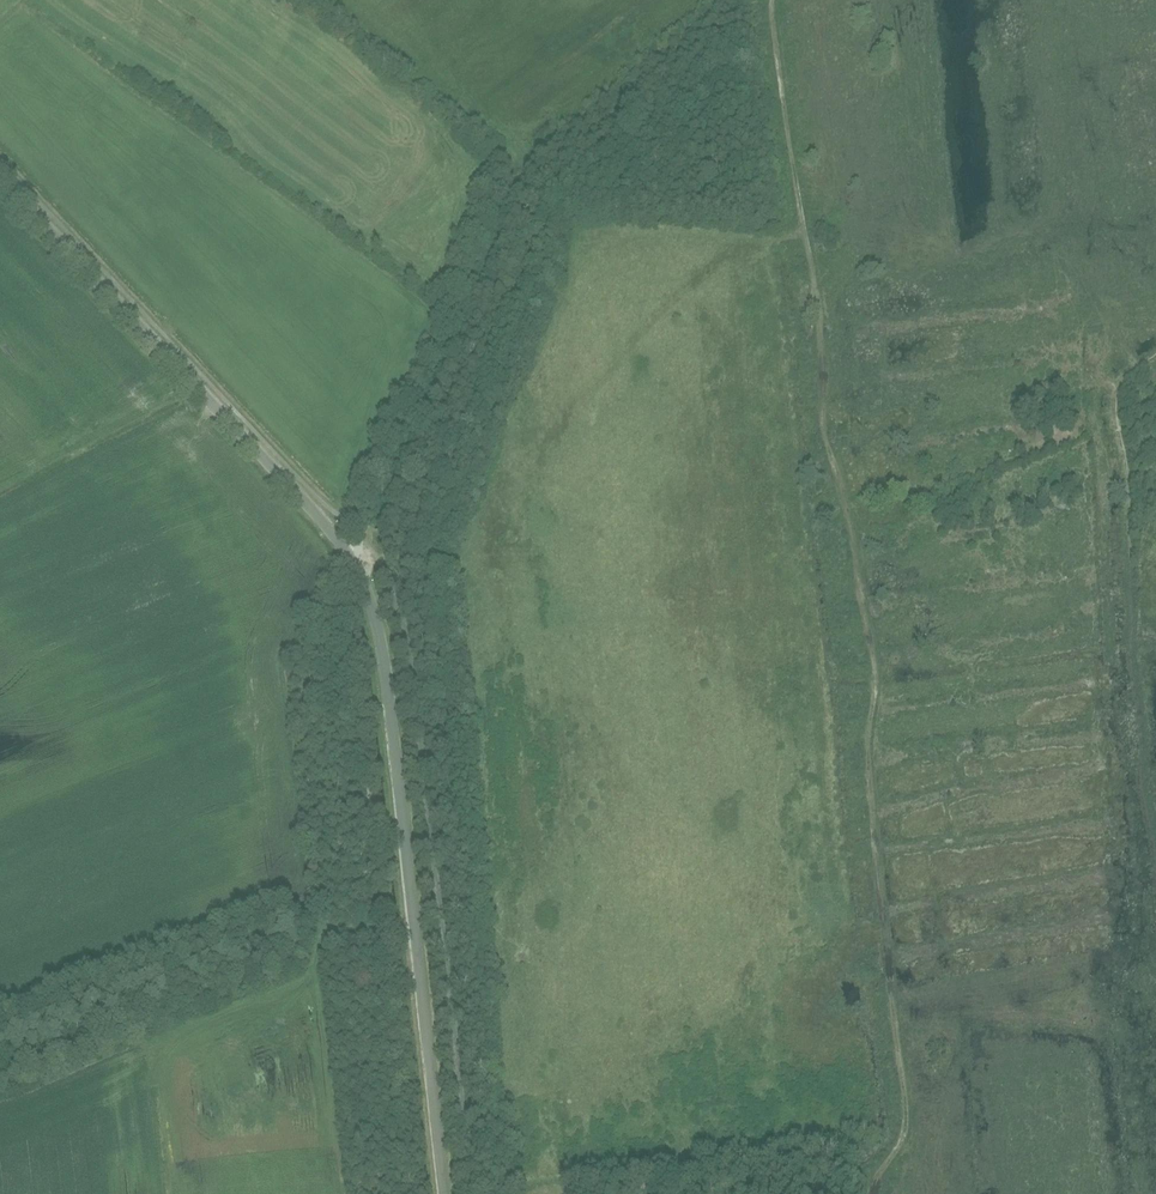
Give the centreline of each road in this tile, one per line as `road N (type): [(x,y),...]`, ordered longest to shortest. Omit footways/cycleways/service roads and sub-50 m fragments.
road 1 (track): [(877,1193),(878,1174),(910,1124),(879,883),(878,667),(830,442),(825,350),(773,0)]
road 2 (tertiary): [(444,1193),(386,681),(363,583),(337,538),(0,179)]

